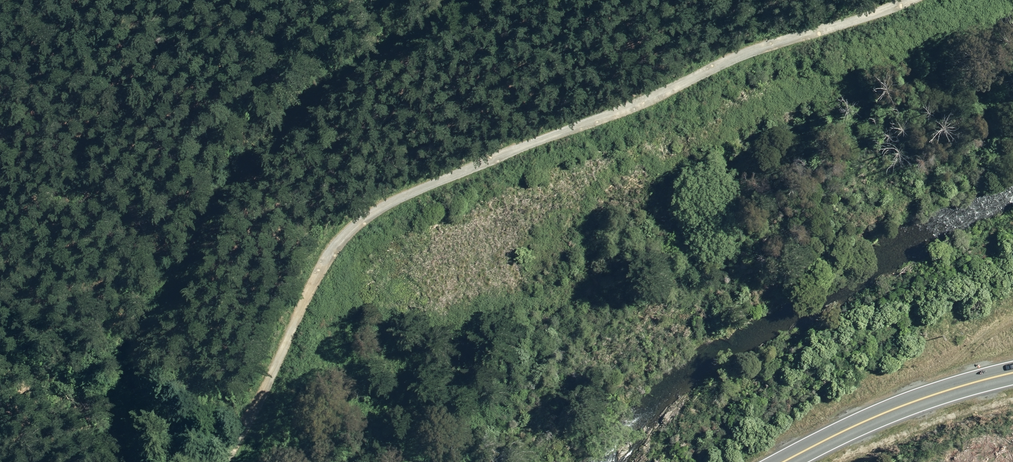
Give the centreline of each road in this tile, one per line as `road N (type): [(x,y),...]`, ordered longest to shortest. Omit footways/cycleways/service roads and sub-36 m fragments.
road 1 (unclassified): [(224,461),(311,278),(337,239),(381,203),(763,44),(904,0)]
road 2 (track): [(115,461),(124,412),(202,228),(249,157),(315,97),(461,0)]
road 3 (trunk): [(773,461),(867,415),(1012,370)]

